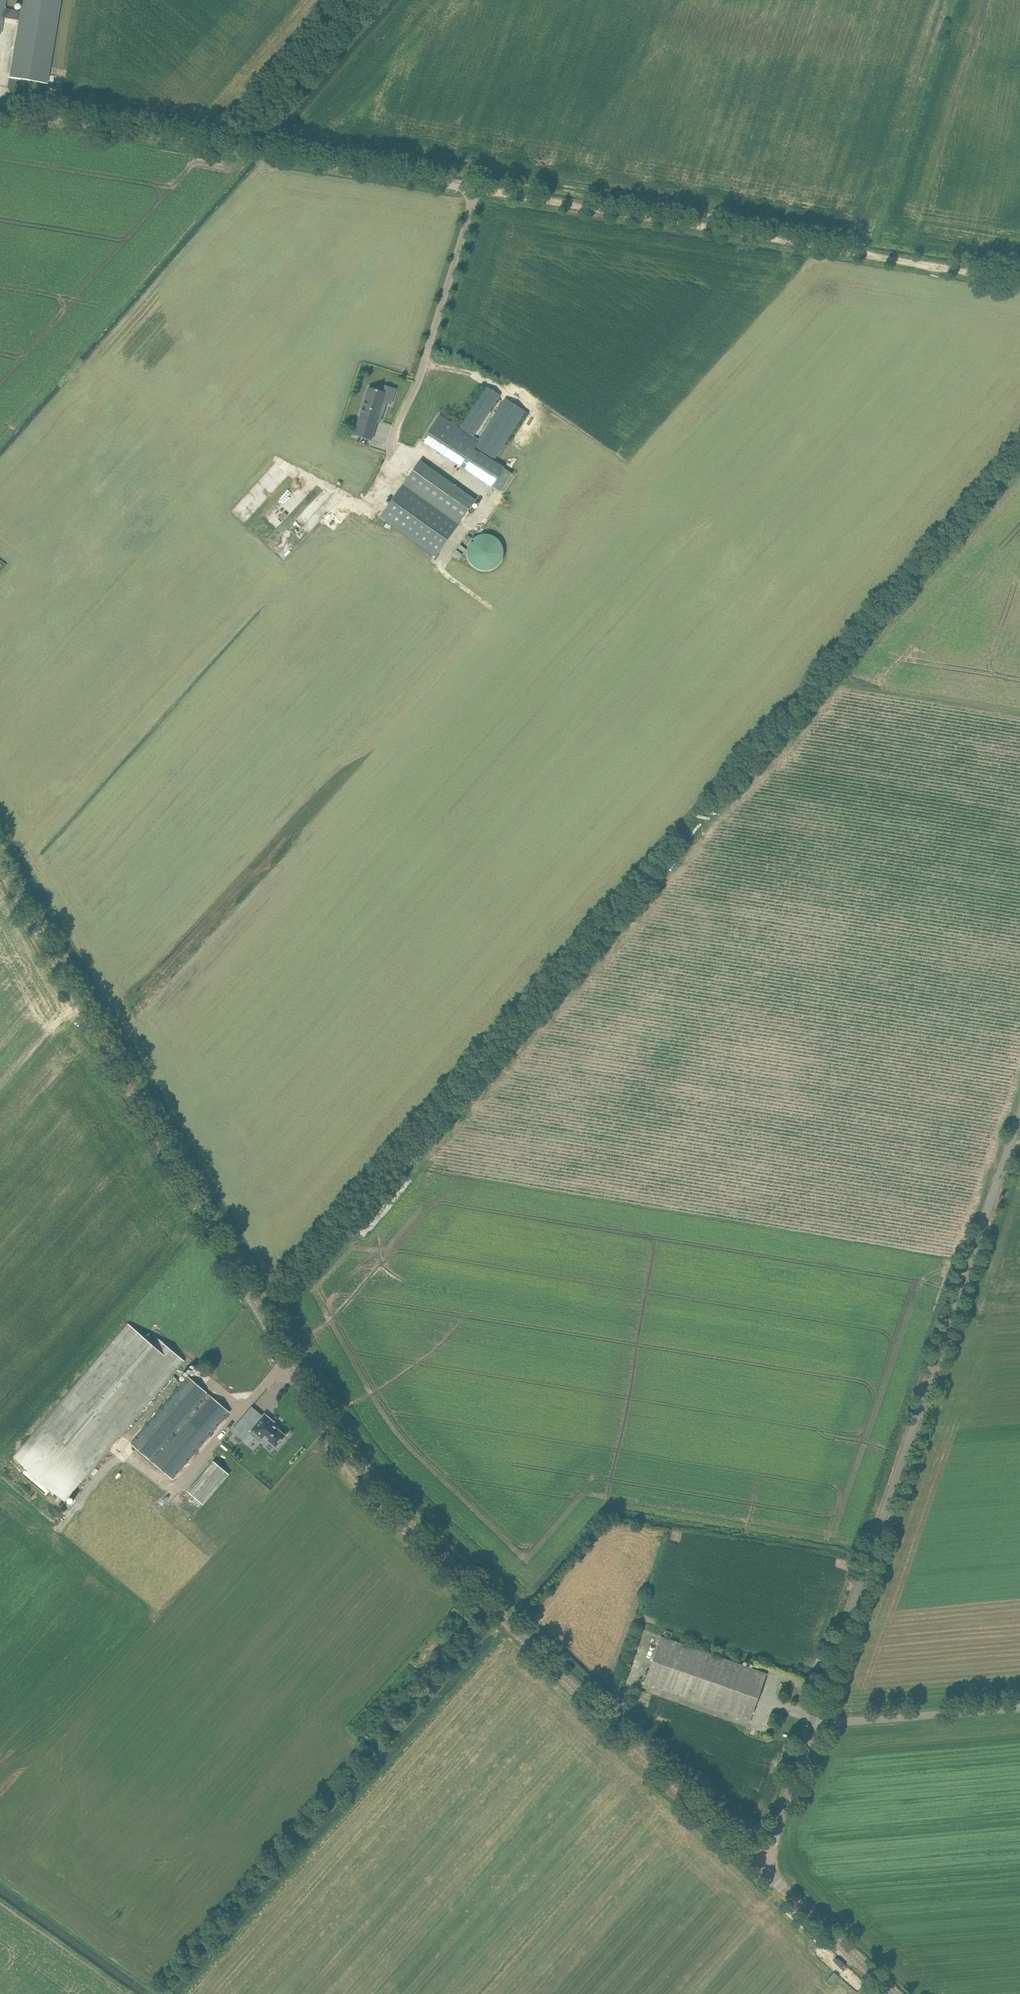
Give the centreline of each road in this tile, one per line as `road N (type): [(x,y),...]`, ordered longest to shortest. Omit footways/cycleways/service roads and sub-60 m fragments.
road 1 (tertiary): [(760,1864),(357,1474),(0,855)]
road 2 (unclassified): [(808,1723),(1019,1110)]
road 3 (track): [(1019,281),(475,189)]
road 4 (unclassified): [(475,189),(0,109)]
road 5 (unclassified): [(808,1723),(1019,1705)]
road 6 (tertiary): [(897,1993),(760,1864)]
road 7 (unclassified): [(760,1864),(808,1723)]

